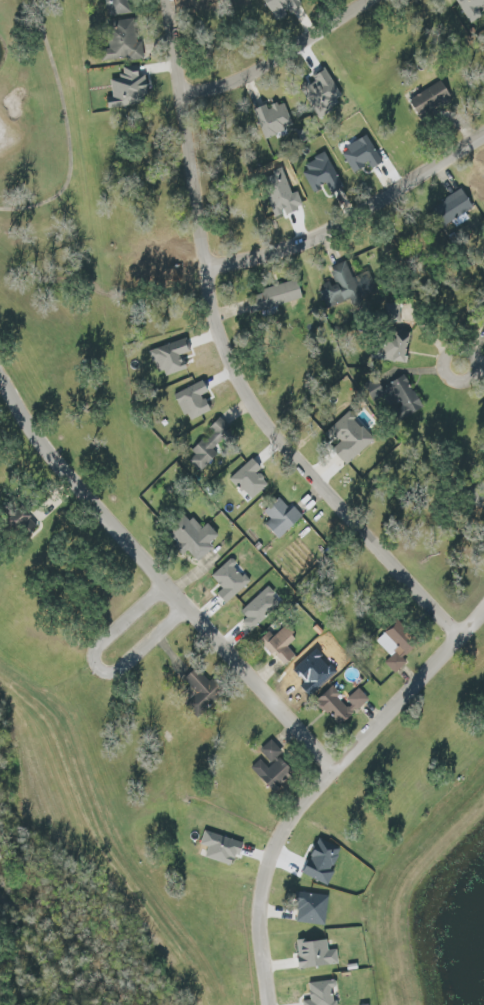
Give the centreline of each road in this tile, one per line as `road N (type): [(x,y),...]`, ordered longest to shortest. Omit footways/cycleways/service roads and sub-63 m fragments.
road 1 (residential): [(461,644),(296,456),(229,358),(170,0)]
road 2 (residential): [(339,772),(30,428),(0,369)]
road 3 (residential): [(483,614),(406,709),(299,817),(277,854),(262,914),(274,1004)]
road 4 (residential): [(211,269),(334,236),(483,137)]
road 5 (residential): [(185,105),(362,0)]

